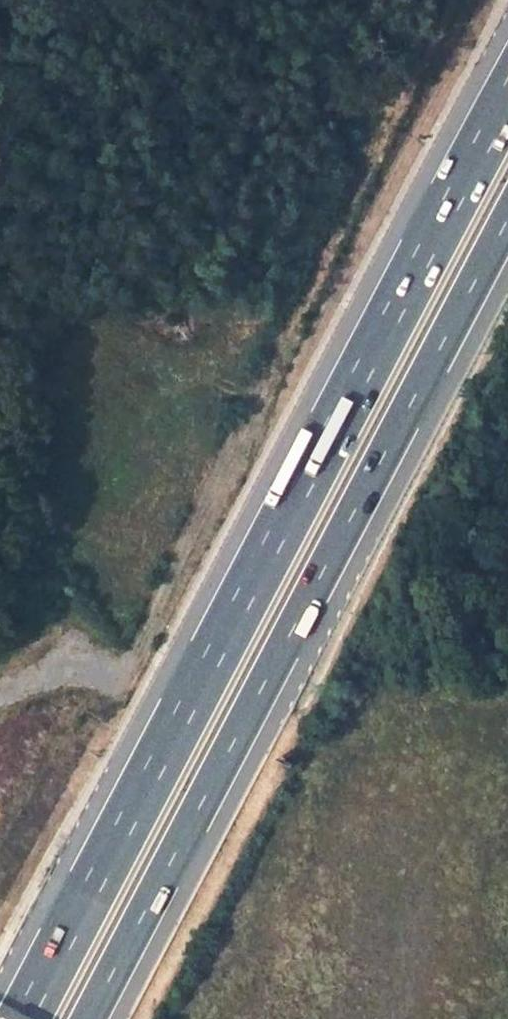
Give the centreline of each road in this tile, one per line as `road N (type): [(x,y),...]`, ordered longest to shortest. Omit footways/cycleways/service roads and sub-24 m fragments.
road 1 (motorway): [(507,110),(25,1018)]
road 2 (motorway): [(96,1018),(507,238)]

